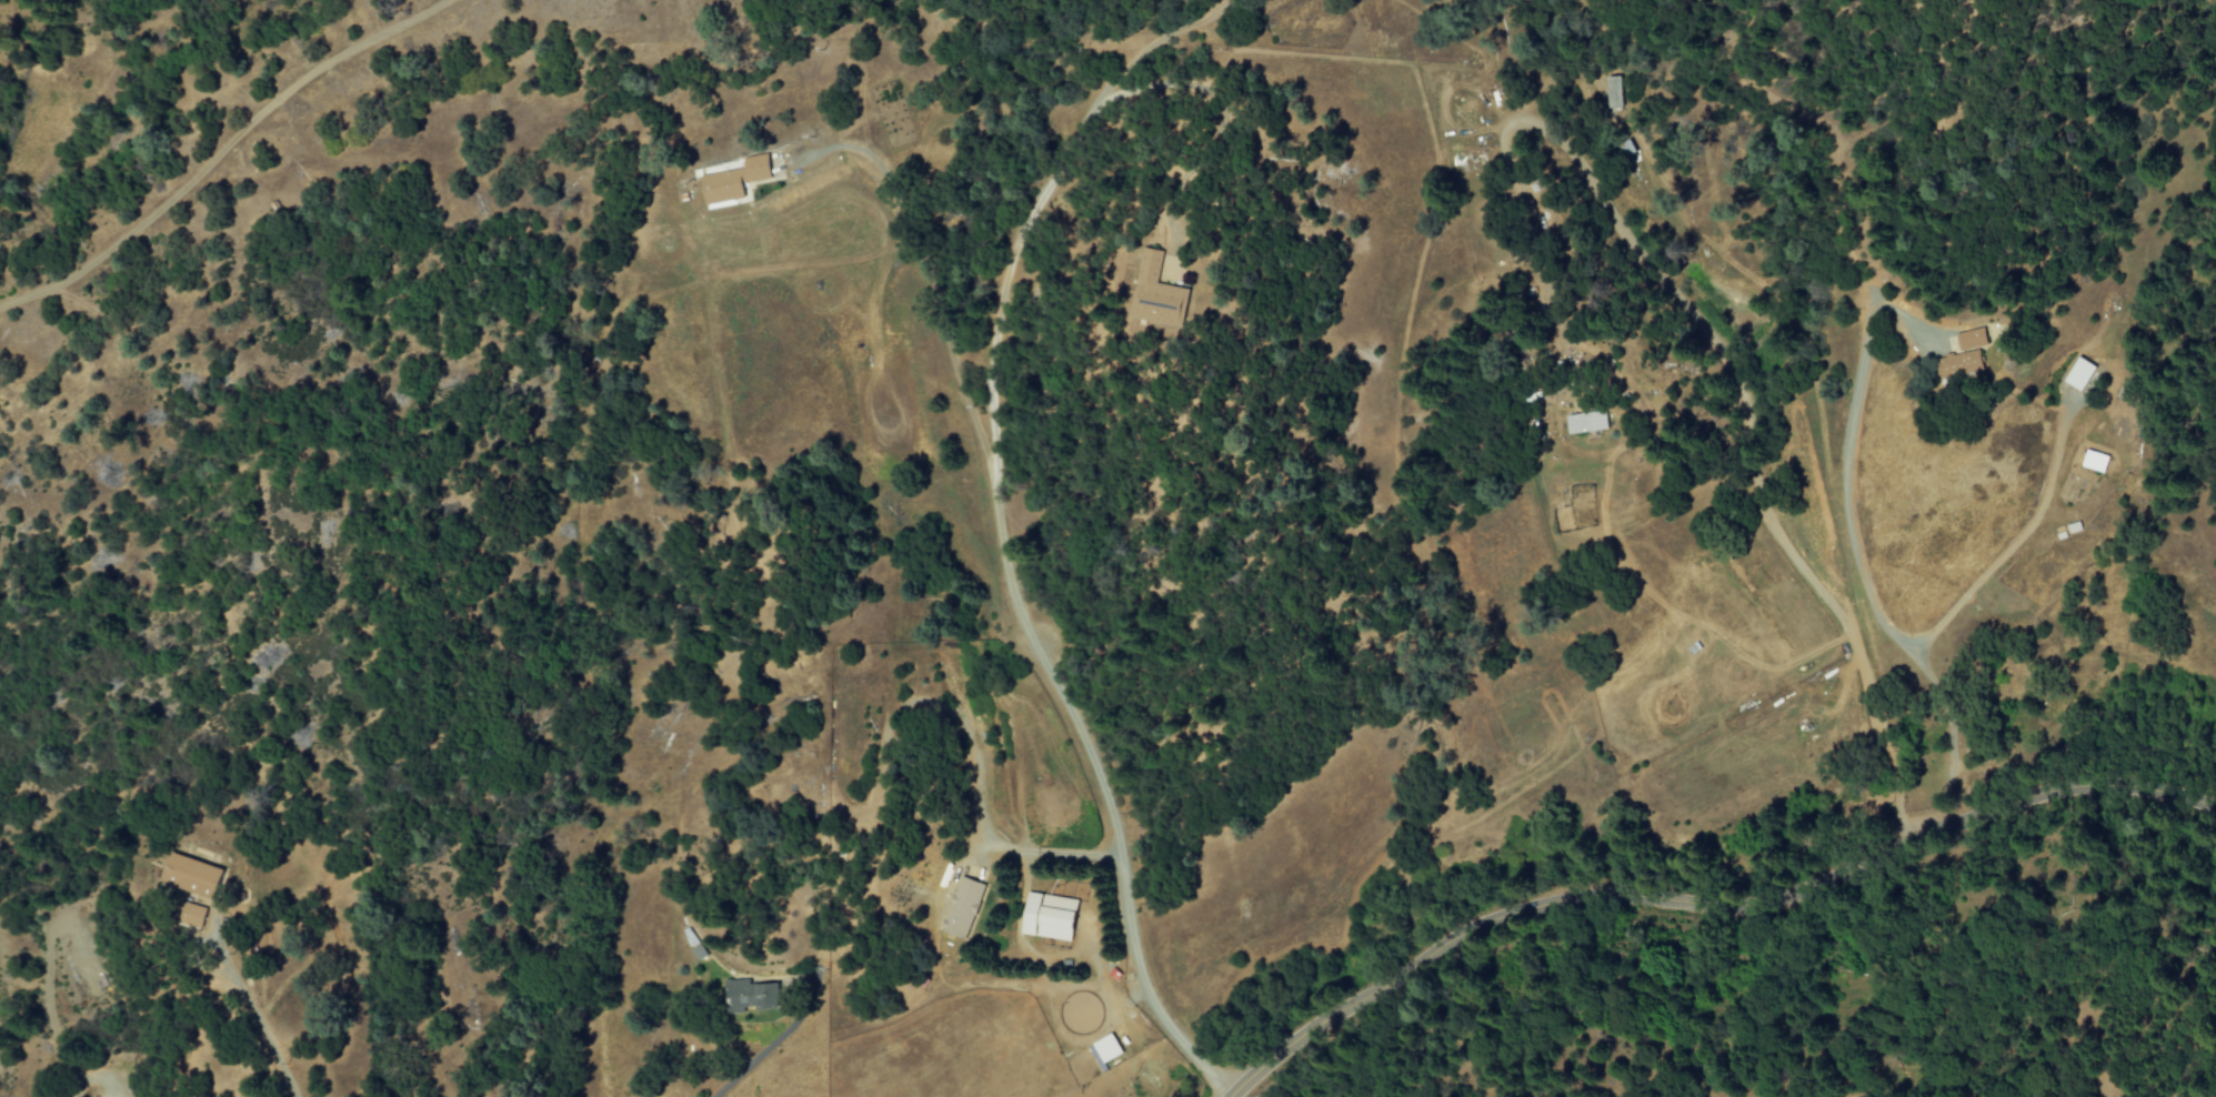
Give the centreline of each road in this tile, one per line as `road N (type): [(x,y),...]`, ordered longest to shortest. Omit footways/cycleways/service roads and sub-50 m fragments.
road 1 (tertiary): [(1229,1096),(1291,1037),(1521,912),(1578,898),(1751,906),(1816,887),(2034,795),(2113,787),(2215,807)]

